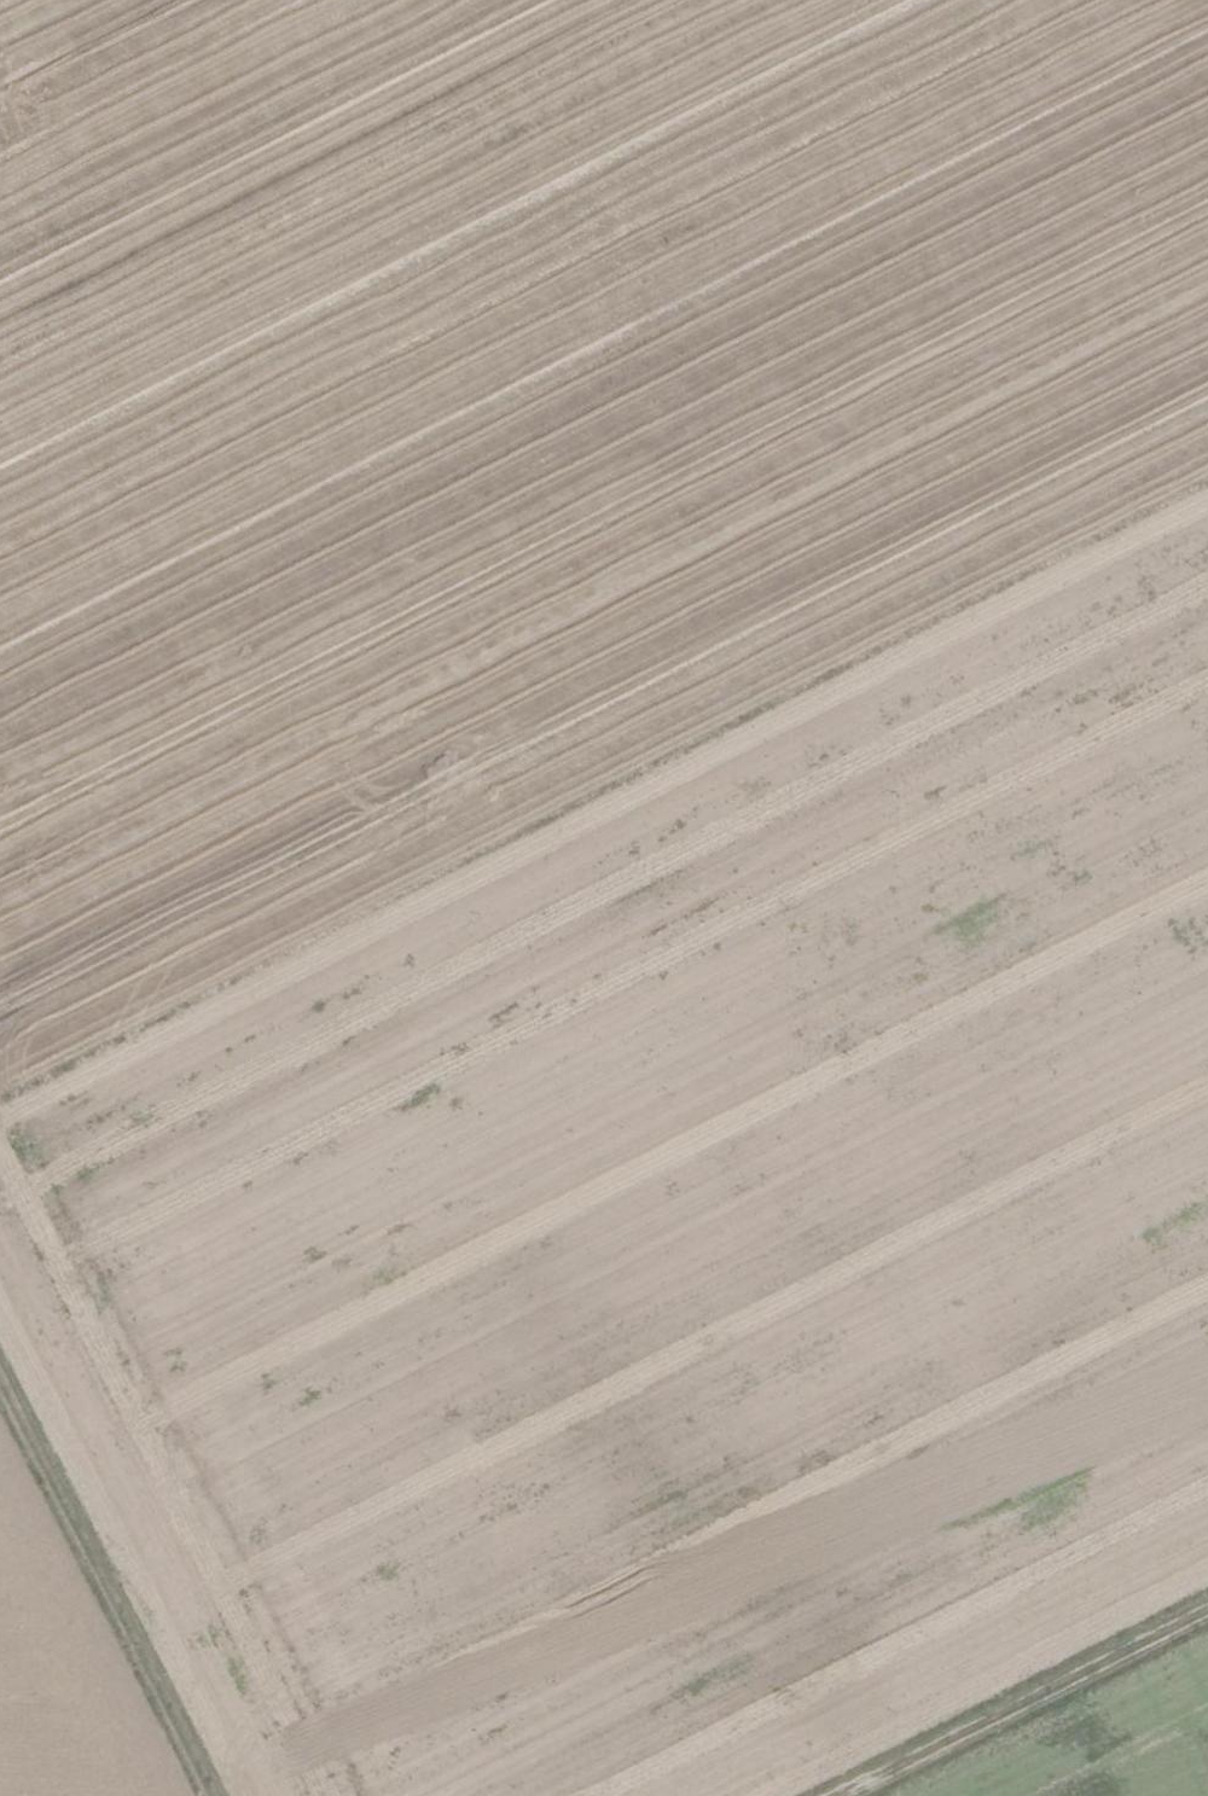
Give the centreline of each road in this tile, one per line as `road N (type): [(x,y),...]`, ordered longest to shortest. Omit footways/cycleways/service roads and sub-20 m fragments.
road 1 (track): [(0,1395),(207,1795)]
road 2 (track): [(838,1795),(1207,1611)]

